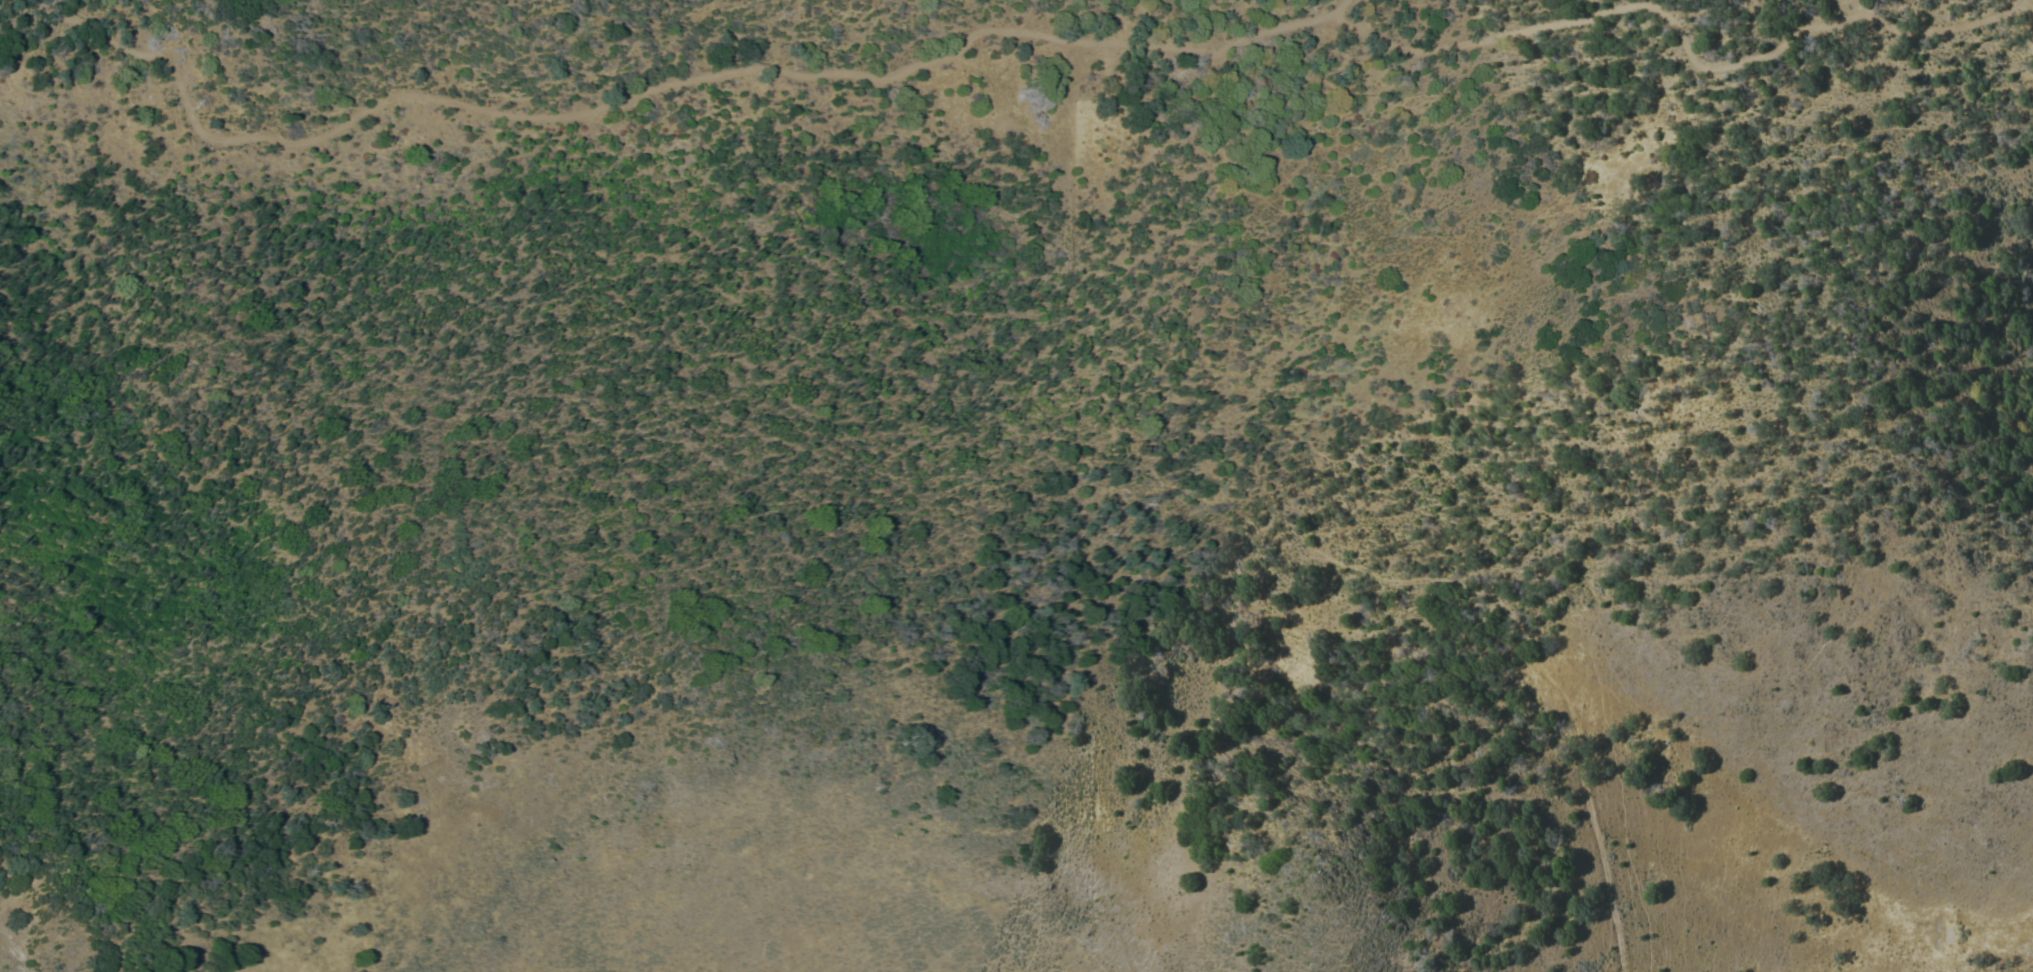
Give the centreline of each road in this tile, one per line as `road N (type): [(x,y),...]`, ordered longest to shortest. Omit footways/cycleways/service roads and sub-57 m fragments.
road 1 (track): [(30,0),(165,66),(198,133),(289,144),(316,139),(393,97),(538,118),(582,114),(665,85),(755,67),(803,79),(838,72),(879,79),(953,56),(989,29),(1209,54),(1330,12)]
road 2 (track): [(2011,0),(2001,15),(1909,37),(1858,17),(1799,29),(1763,52),(1694,71),(1672,30),(1651,11),(1627,8),(1425,56),(1354,32),(1330,12)]

